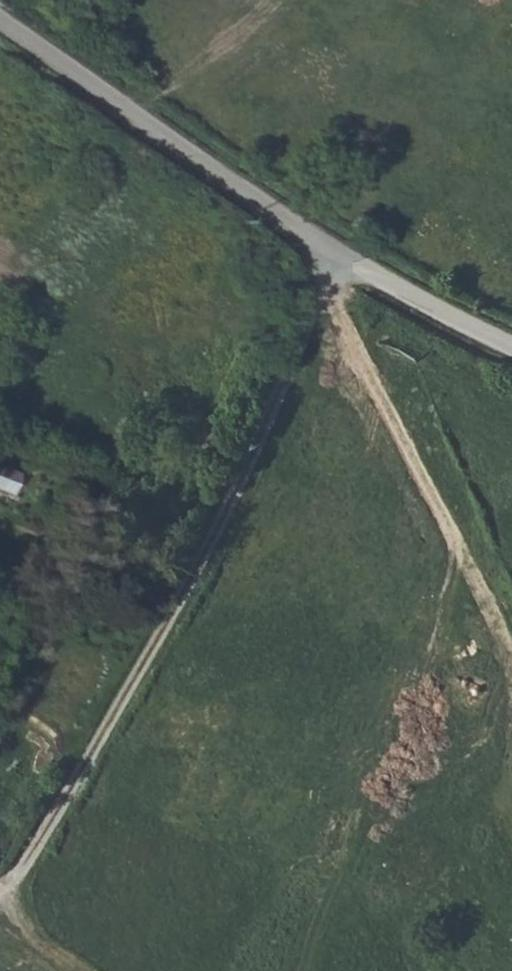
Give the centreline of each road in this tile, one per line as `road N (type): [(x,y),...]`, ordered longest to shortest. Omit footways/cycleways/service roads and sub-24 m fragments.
road 1 (track): [(335,260),(239,481),(85,767),(14,883),(0,893)]
road 2 (unclassified): [(0,24),(335,260),(511,345)]
road 3 (track): [(325,284),(511,660)]

